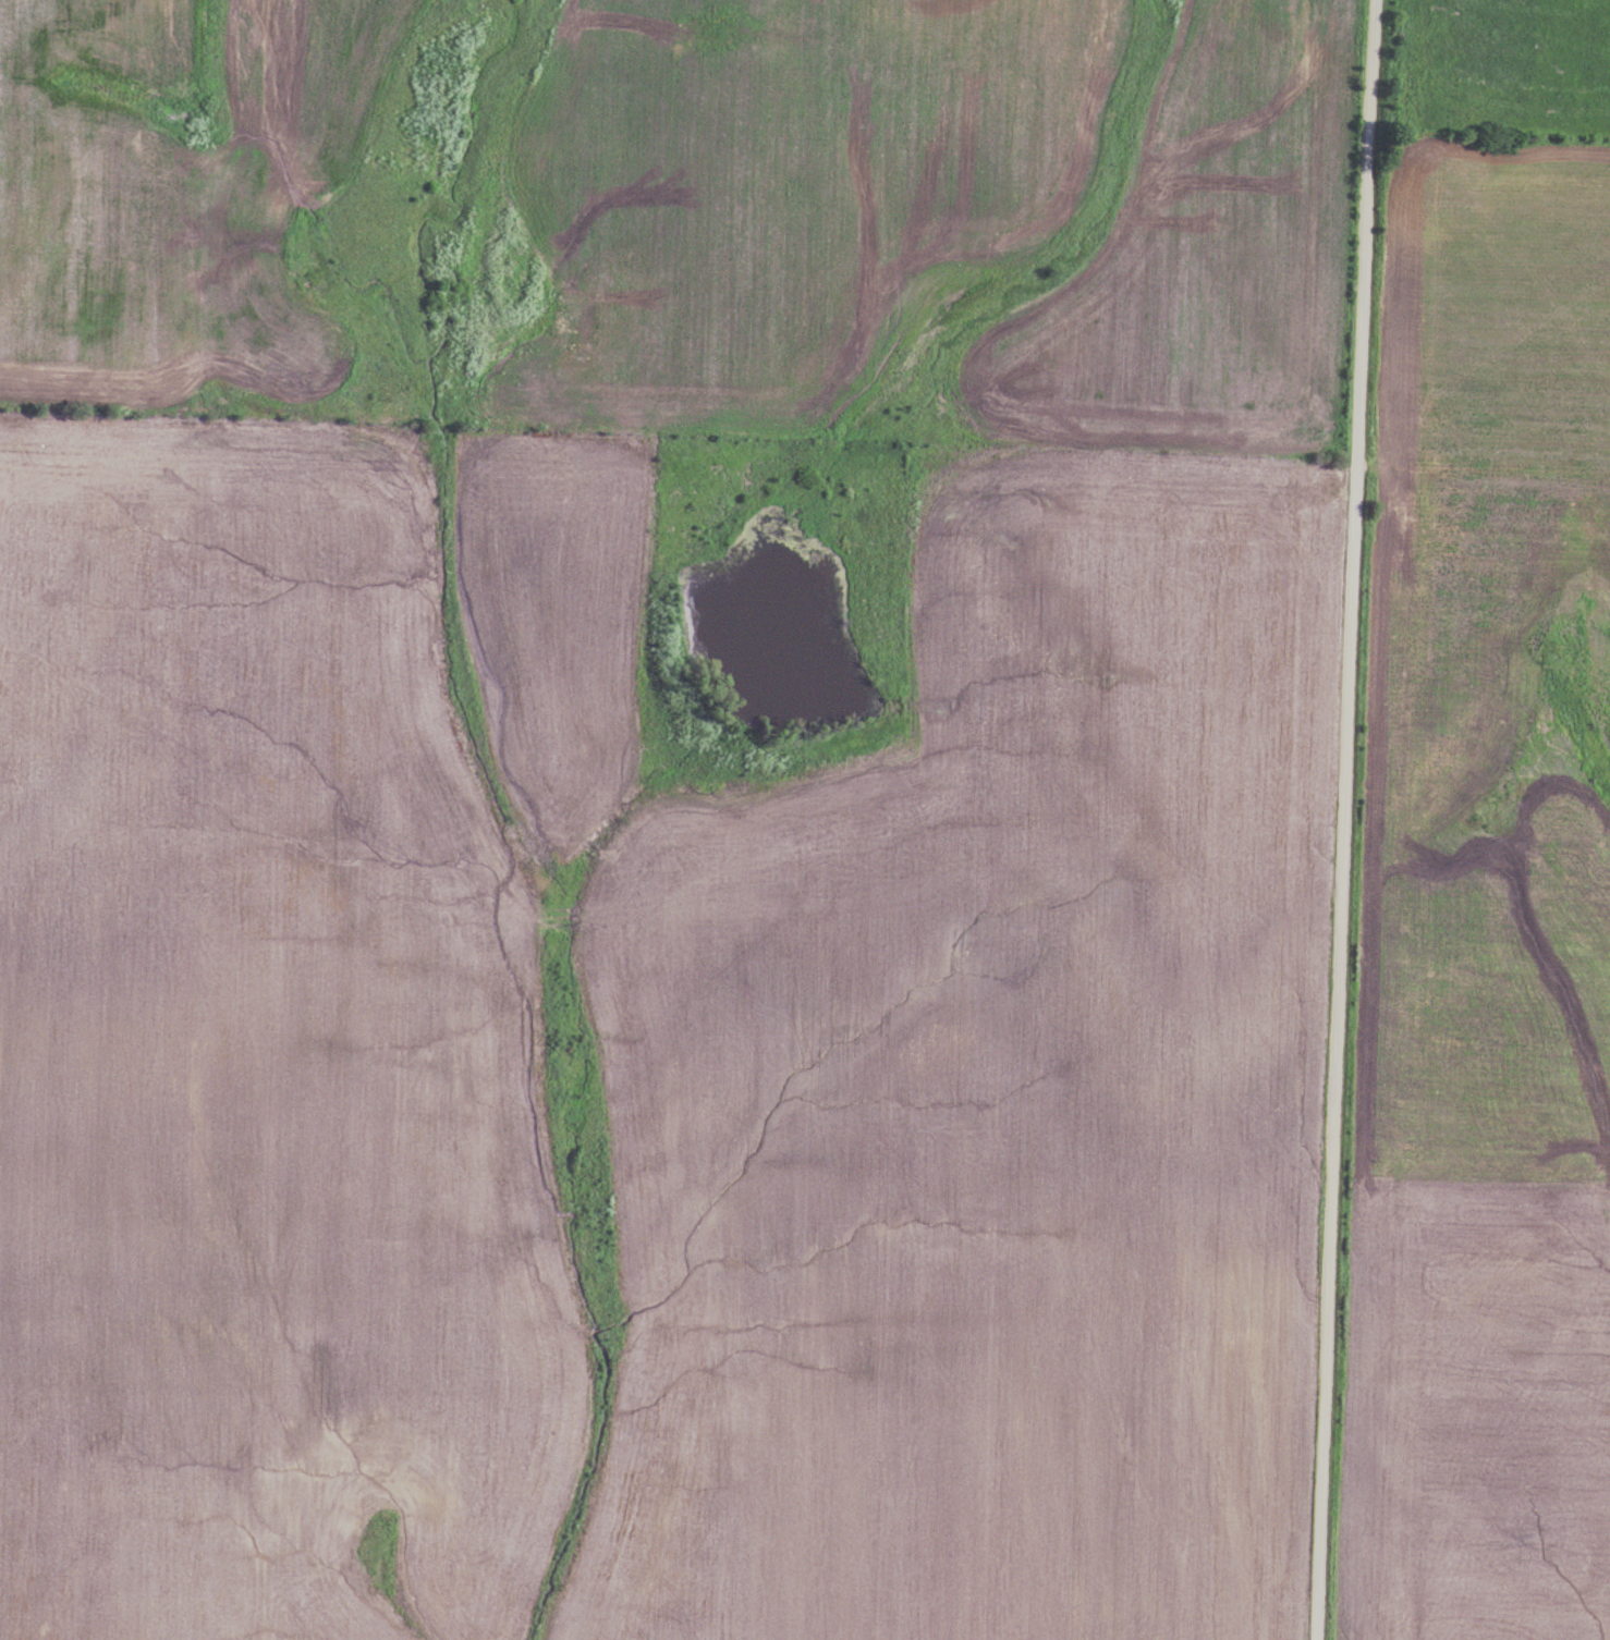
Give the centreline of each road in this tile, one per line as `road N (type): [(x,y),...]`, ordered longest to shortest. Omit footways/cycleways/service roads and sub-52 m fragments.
road 1 (residential): [(1317,1639),(1375,0)]

